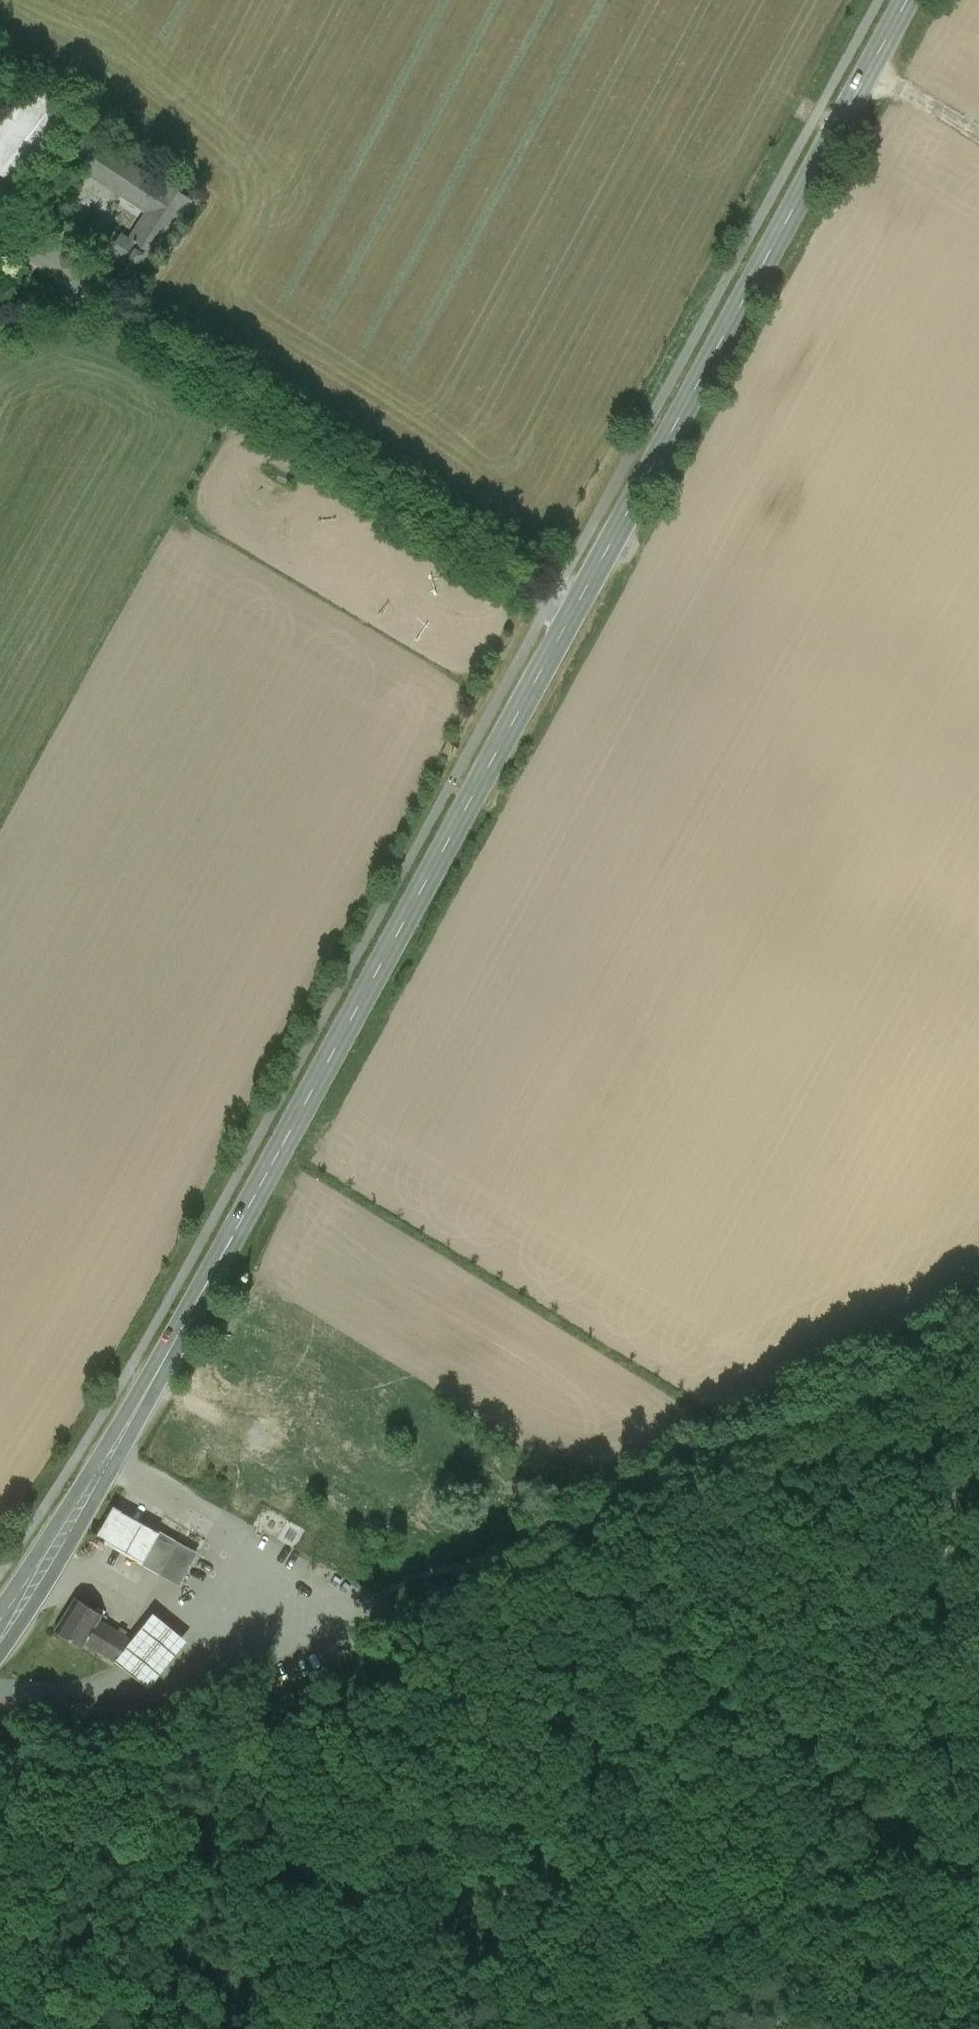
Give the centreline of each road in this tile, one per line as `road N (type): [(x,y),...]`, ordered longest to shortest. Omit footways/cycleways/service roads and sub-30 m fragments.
road 1 (tertiary): [(908,0),(186,1320),(0,1628)]
road 2 (track): [(867,75),(978,134)]

